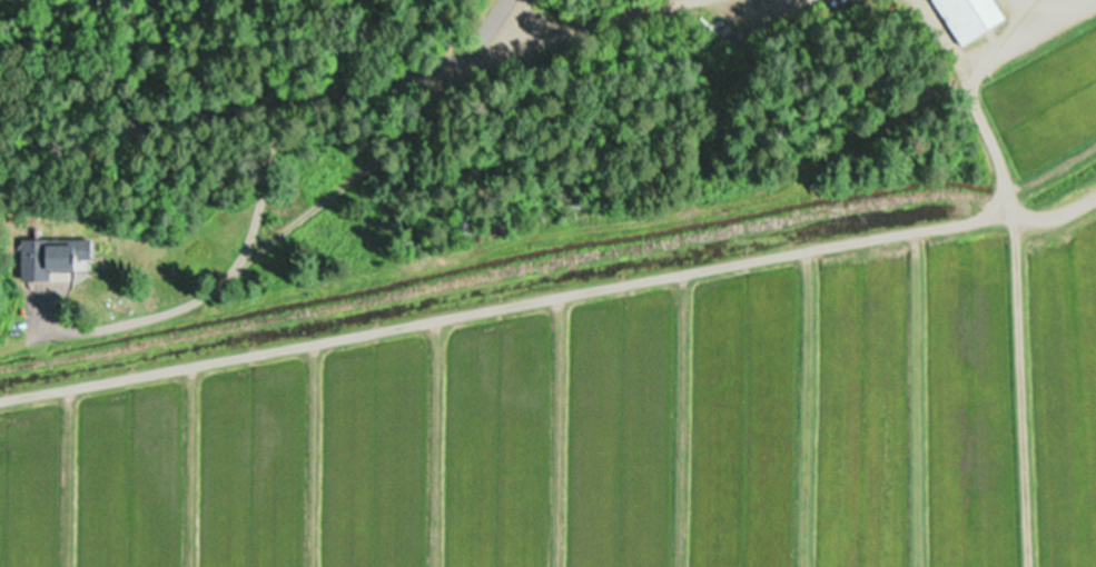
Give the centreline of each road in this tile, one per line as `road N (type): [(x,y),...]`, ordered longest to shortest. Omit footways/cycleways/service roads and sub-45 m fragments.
road 1 (residential): [(0,340),(190,291),(388,145),(466,51),(656,0)]
road 2 (residential): [(466,51),(336,87),(0,143)]

